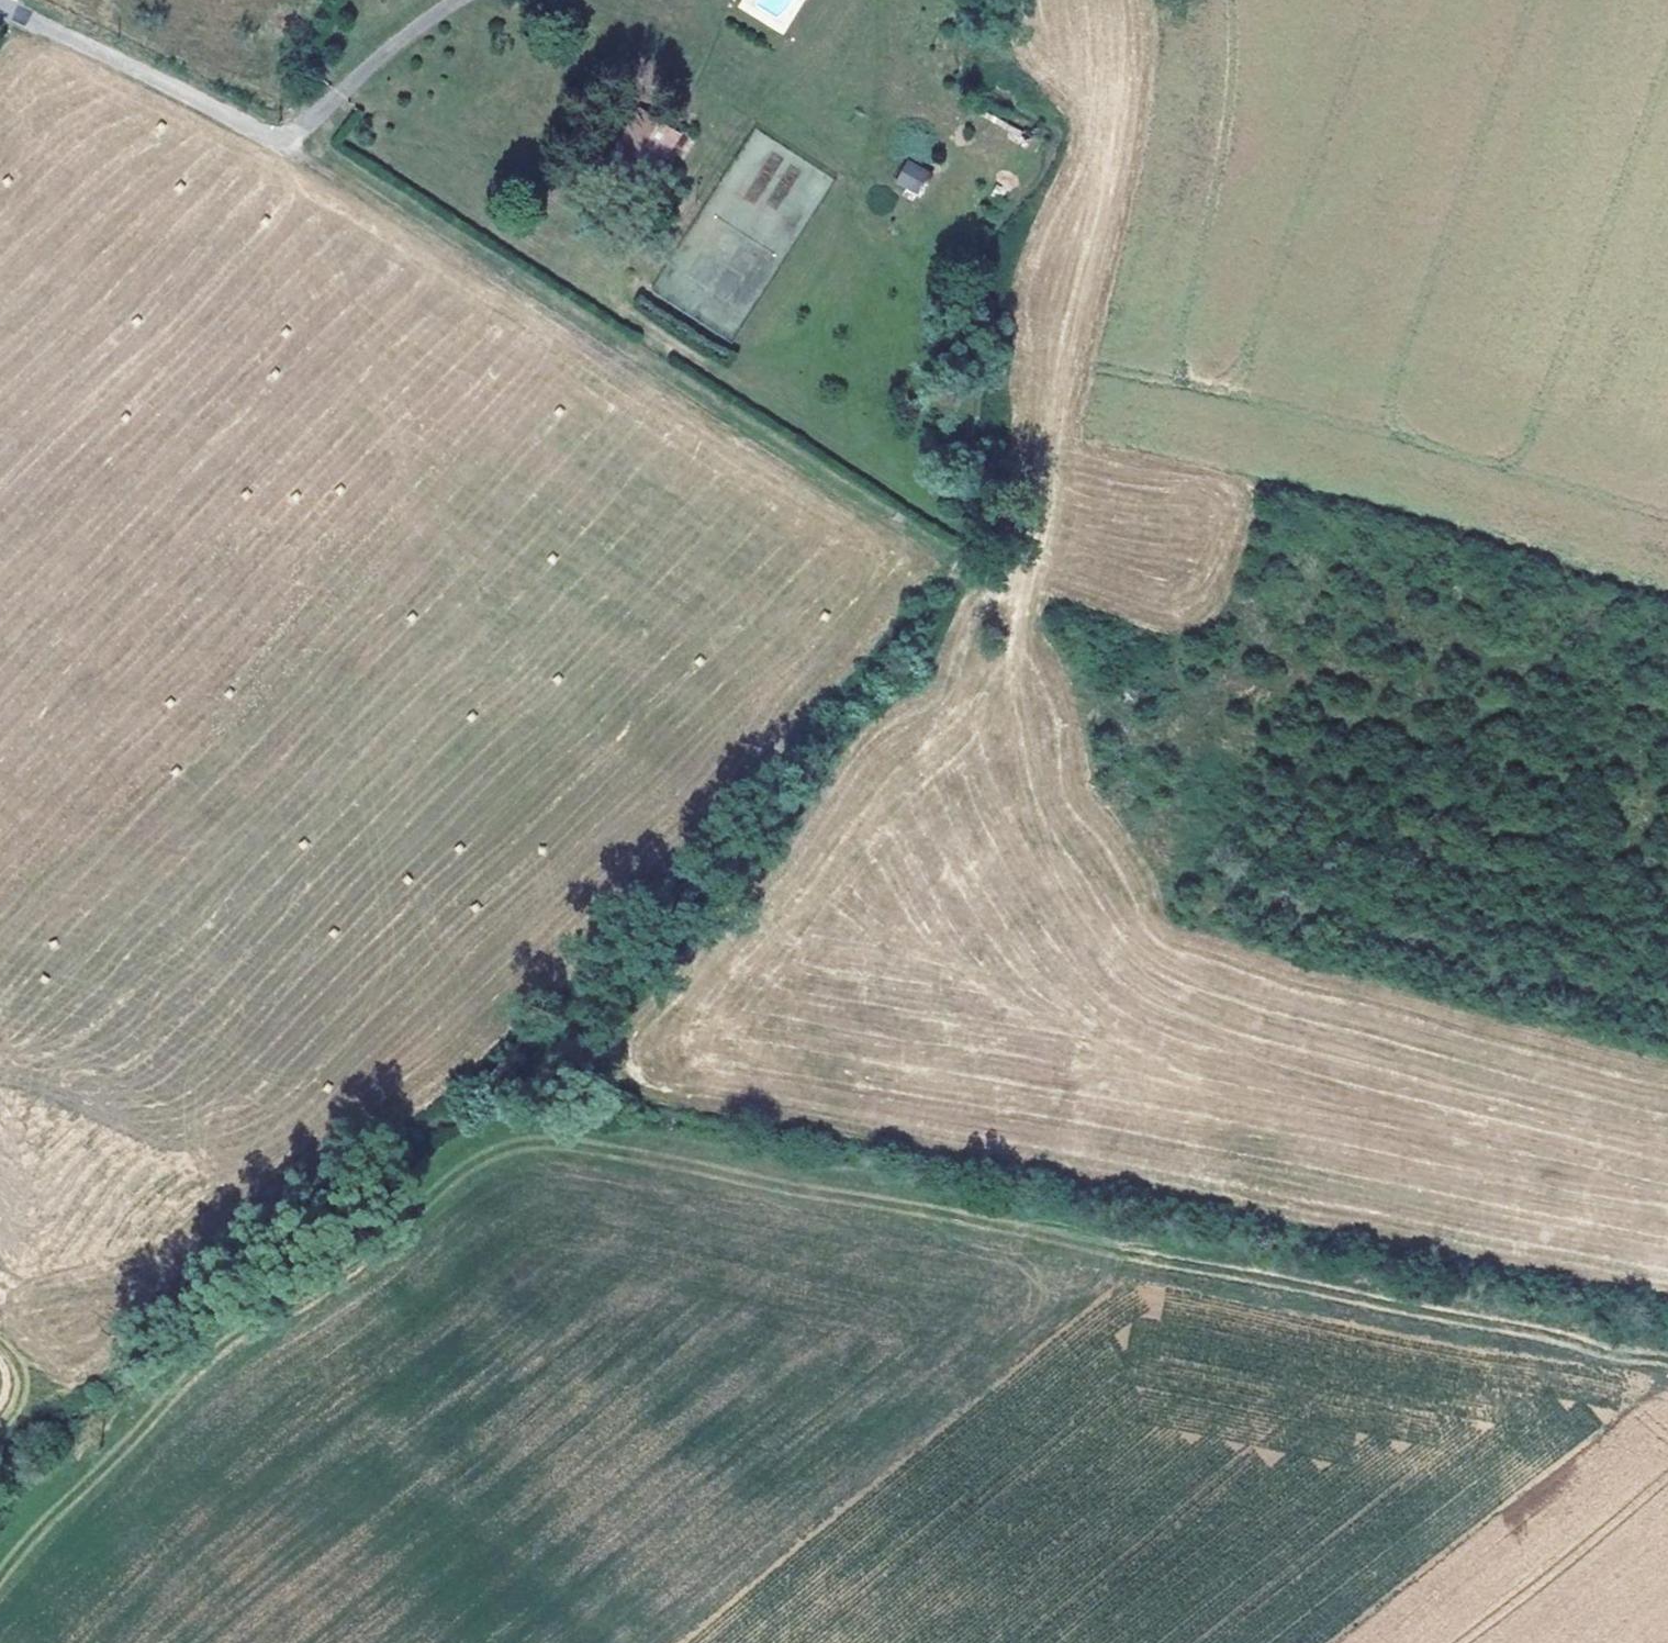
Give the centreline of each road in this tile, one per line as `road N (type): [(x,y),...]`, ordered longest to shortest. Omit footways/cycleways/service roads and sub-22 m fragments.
road 1 (residential): [(297,155),(0,0)]

